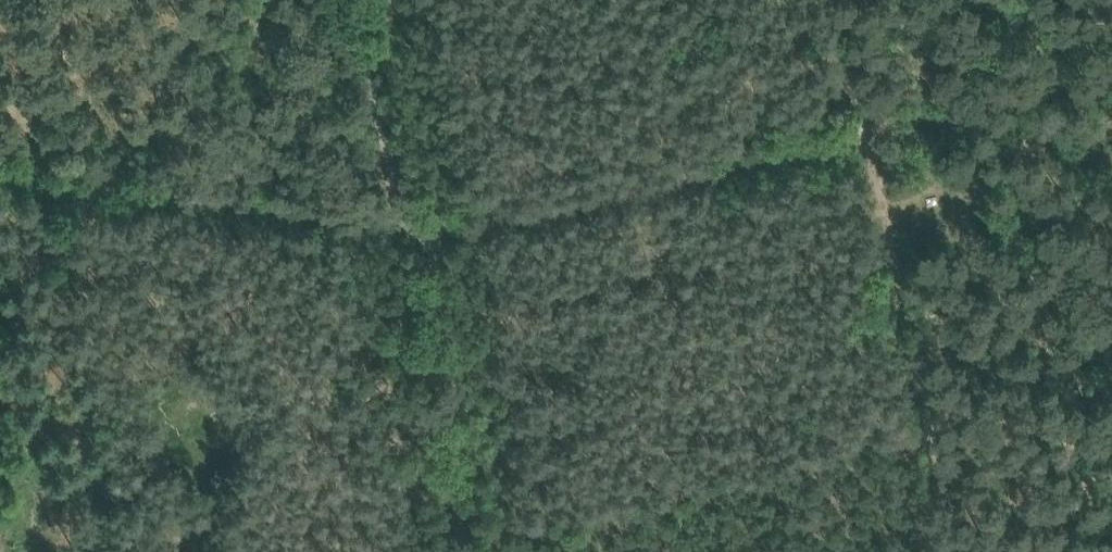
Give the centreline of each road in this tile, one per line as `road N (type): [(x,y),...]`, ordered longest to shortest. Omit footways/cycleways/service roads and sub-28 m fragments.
road 1 (track): [(406,224),(861,133)]
road 2 (track): [(956,551),(861,133)]
road 3 (track): [(0,173),(210,207),(406,224)]
road 4 (track): [(406,224),(486,551)]
road 5 (track): [(861,133),(1111,74)]
road 6 (track): [(371,0),(406,224)]
road 7 (track): [(861,133),(836,20),(842,0)]

